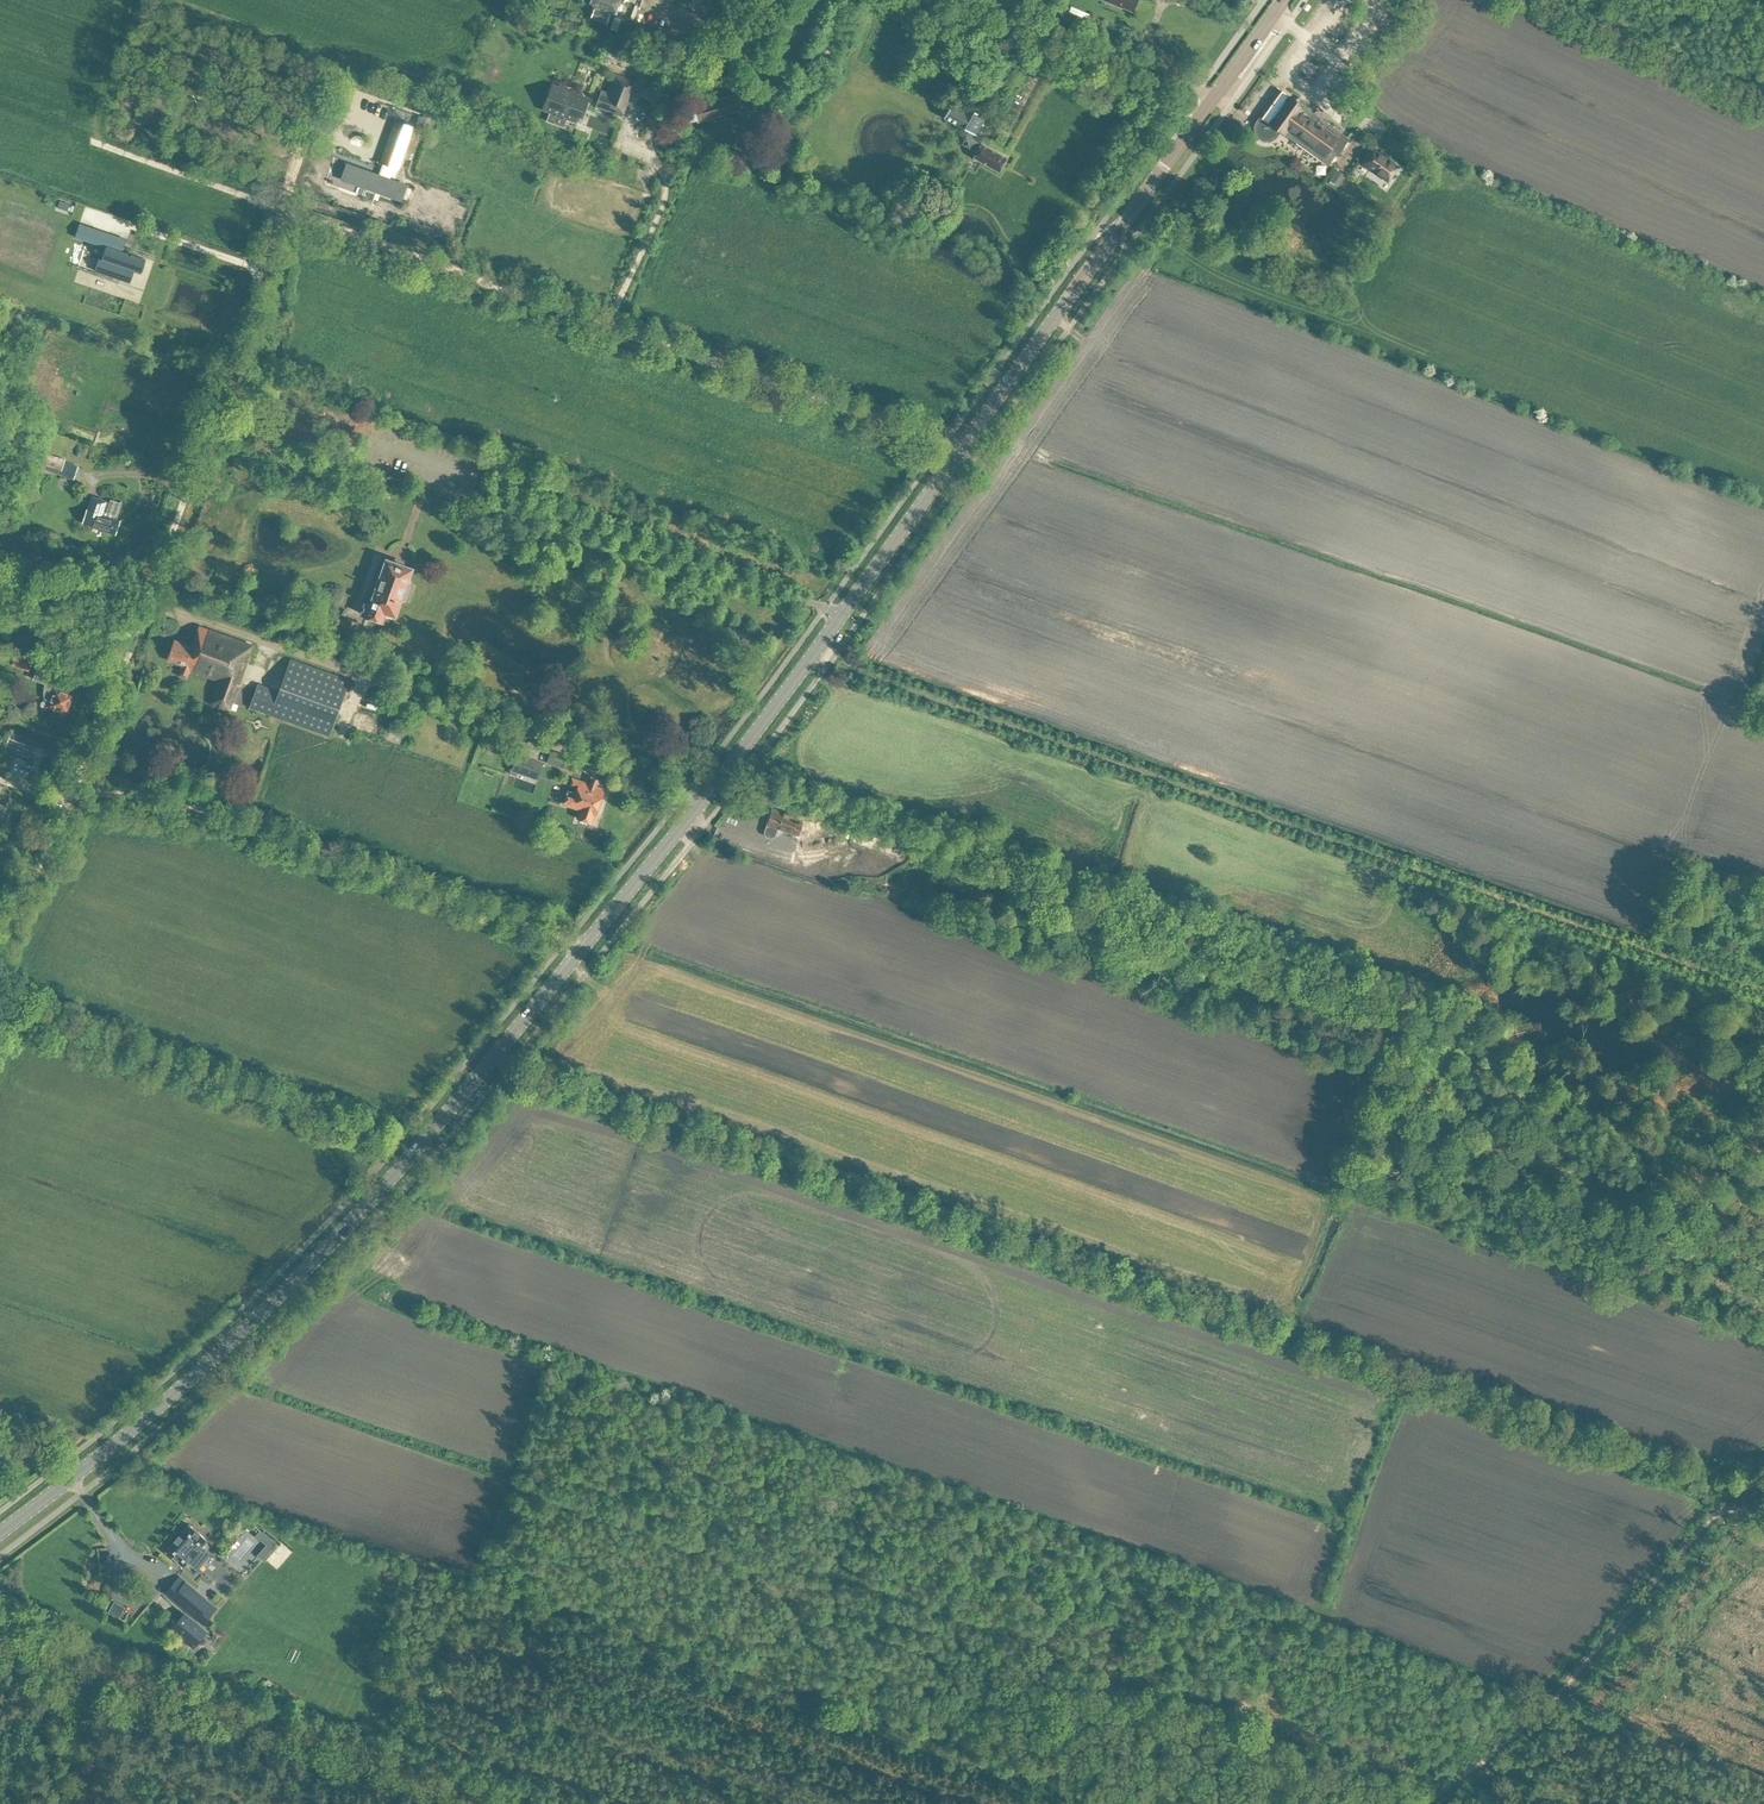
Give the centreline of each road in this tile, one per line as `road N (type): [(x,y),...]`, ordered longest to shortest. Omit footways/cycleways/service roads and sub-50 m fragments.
road 1 (secondary): [(584,945),(844,613),(1213,97)]
road 2 (track): [(149,601),(285,219),(612,326),(664,200),(650,146),(665,97)]
road 3 (secondary): [(0,1533),(135,1426),(309,1265),(584,945)]
road 4 (track): [(566,938),(261,831),(181,807),(74,792)]
road 5 (track): [(612,326),(943,442),(974,461)]
road 6 (track): [(23,901),(149,601)]
road 7 (track): [(94,139),(288,217)]
road 8 (track): [(347,665),(149,601)]
road 9 (track): [(1130,74),(950,0)]
road 10 (track): [(142,617),(0,548)]

